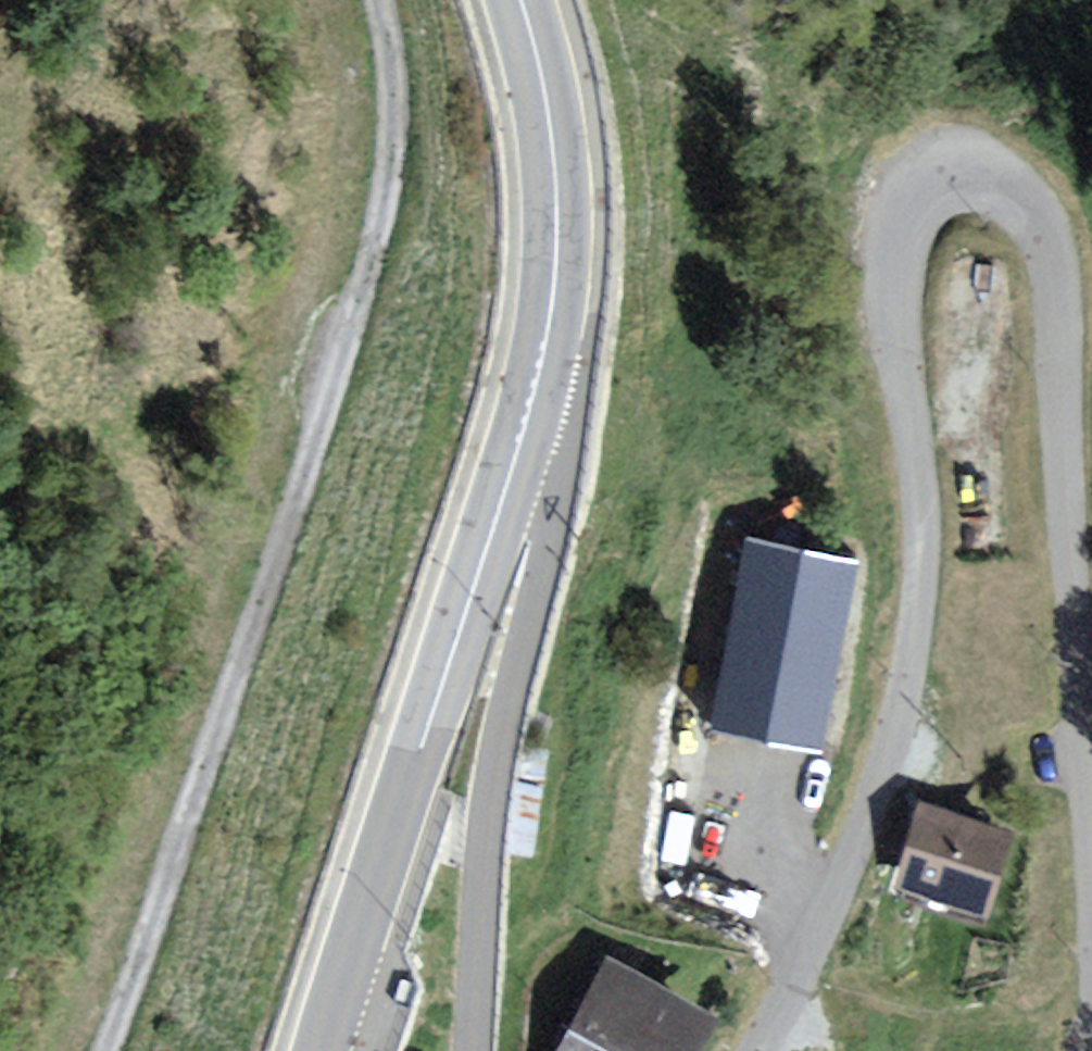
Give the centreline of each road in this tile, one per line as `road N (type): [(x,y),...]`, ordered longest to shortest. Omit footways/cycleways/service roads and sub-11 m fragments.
road 1 (residential): [(754,1050),(840,883),(891,735),(913,634),(921,514),(895,335),(899,242),(921,197),(958,180),(1012,193),(1030,210),(1050,264),(1091,852)]
road 2 (residential): [(115,1050),(379,226),(393,85),(377,0)]
road 3 (tertiary): [(322,1050),(525,425)]
road 4 (residential): [(525,425),(552,452),(556,490),(496,766),(472,1050)]
road 5 (tertiary): [(525,425),(551,313),(557,210),(547,102),(523,0)]

